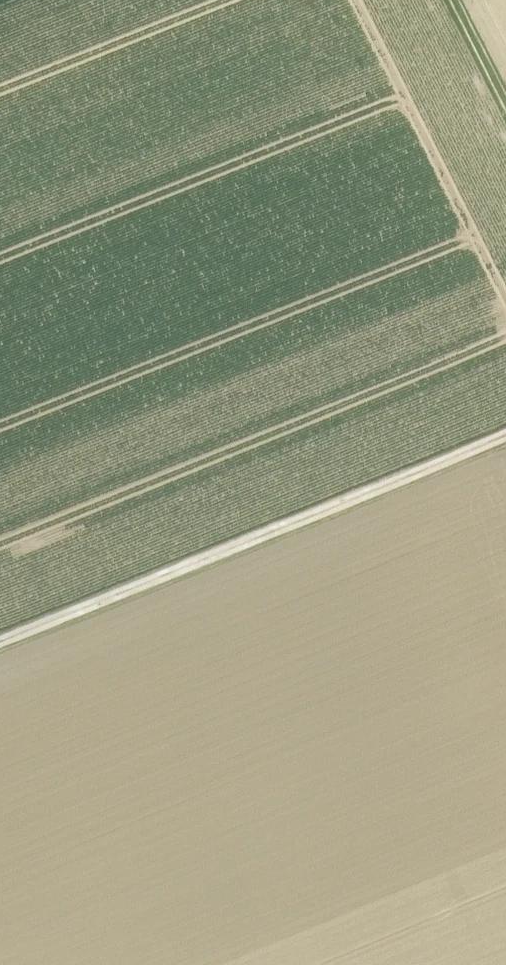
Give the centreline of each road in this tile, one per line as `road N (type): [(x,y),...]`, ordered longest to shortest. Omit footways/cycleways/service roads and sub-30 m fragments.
road 1 (track): [(505,438),(0,642)]

